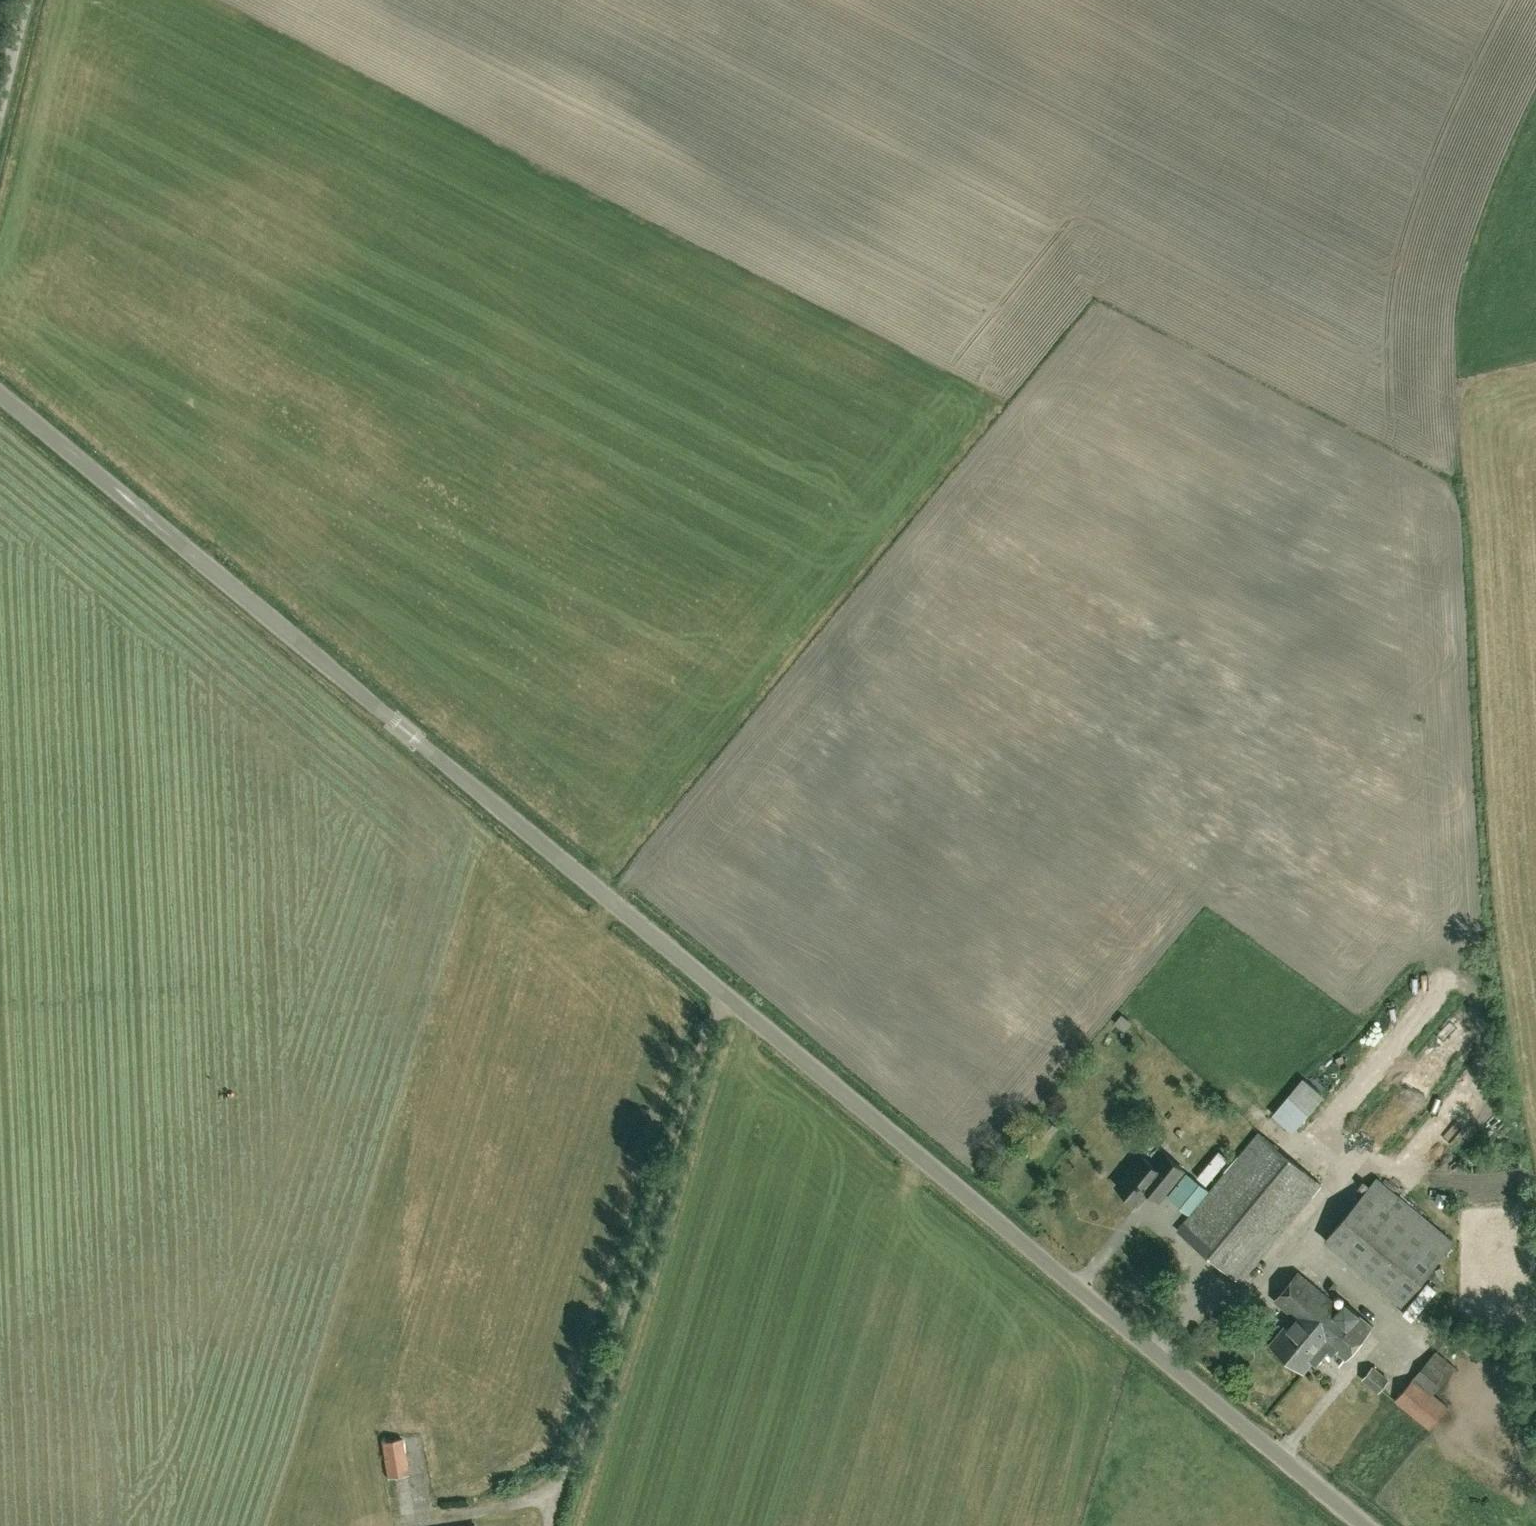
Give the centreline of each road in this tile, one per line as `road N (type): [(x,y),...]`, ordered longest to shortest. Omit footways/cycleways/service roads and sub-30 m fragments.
road 1 (unclassified): [(1366,1525),(0,390)]

